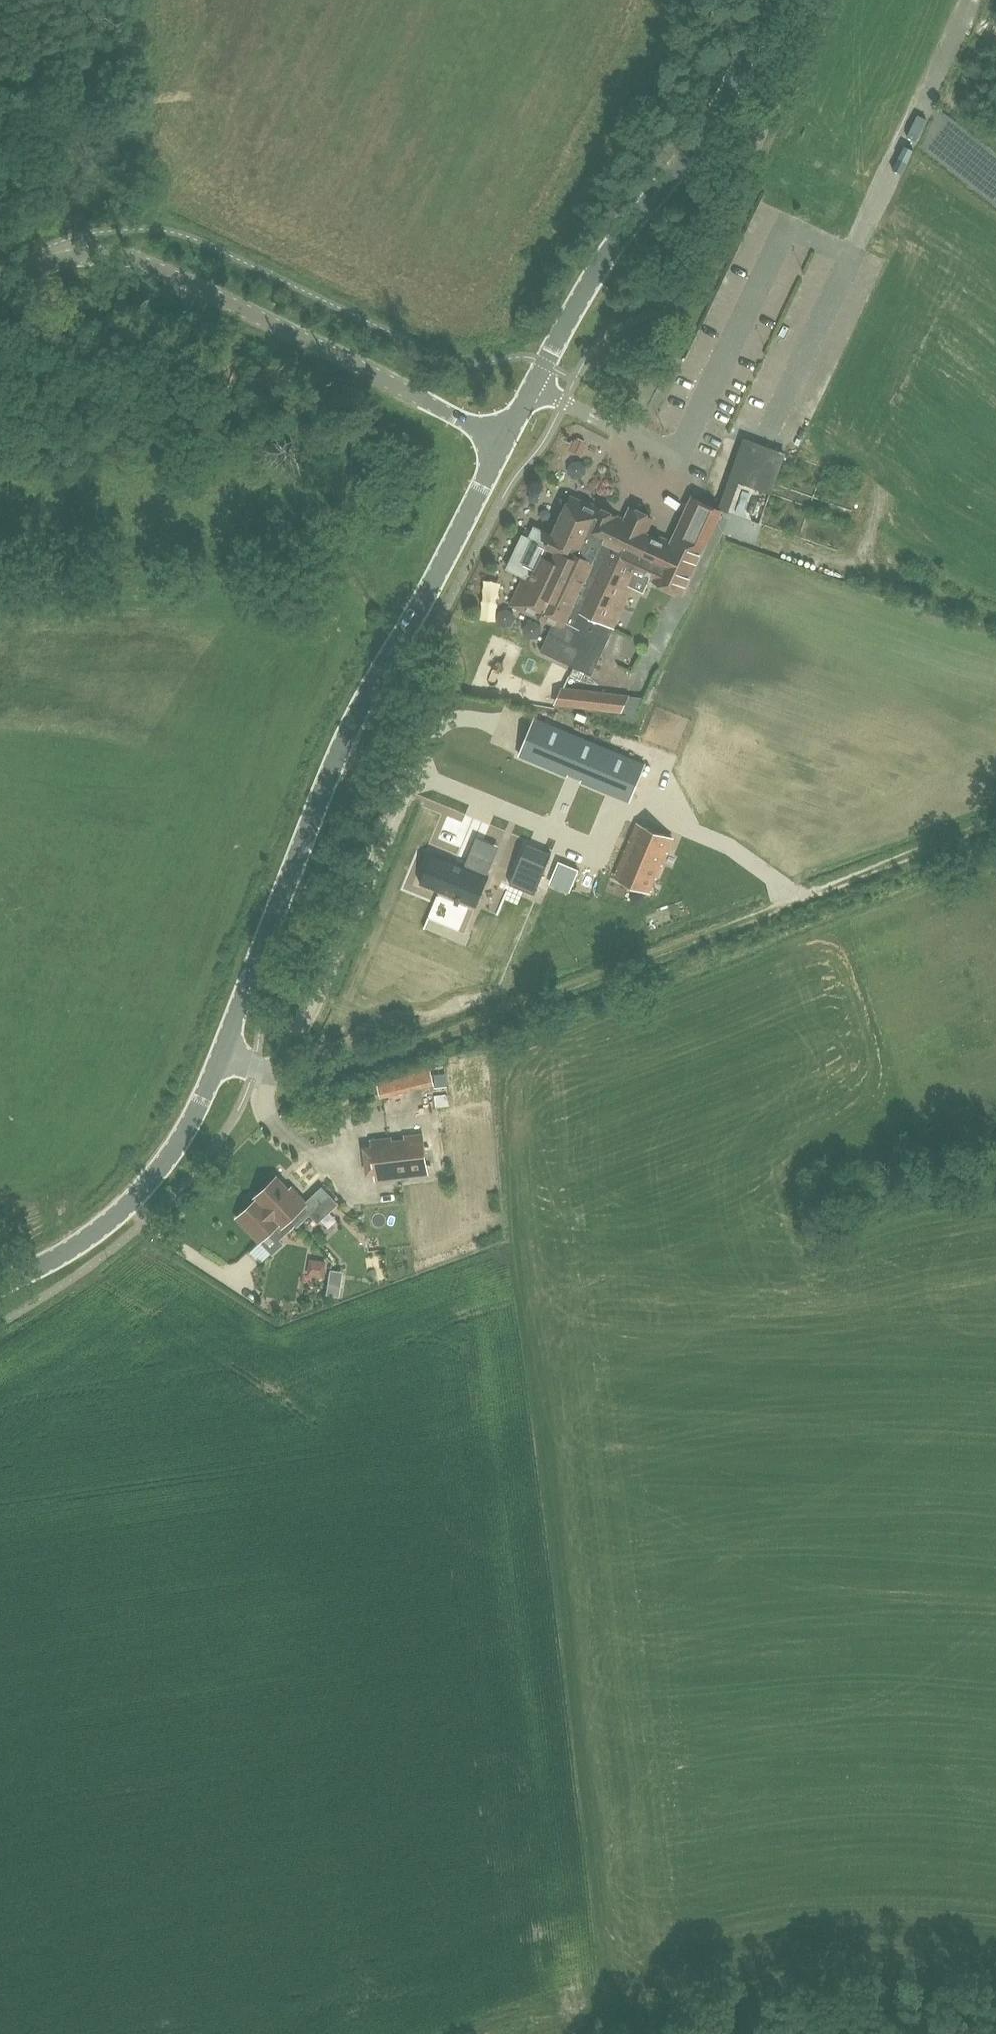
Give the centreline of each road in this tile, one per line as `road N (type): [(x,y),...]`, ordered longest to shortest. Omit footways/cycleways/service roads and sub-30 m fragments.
road 1 (track): [(995,829),(791,909),(296,1077),(275,1074)]
road 2 (tertiary): [(220,1063),(334,773),(509,445)]
road 3 (tertiary): [(509,445),(147,263),(94,255),(0,298)]
road 4 (tertiary): [(509,445),(601,264),(697,152),(772,0)]
road 5 (residential): [(220,1063),(275,1074),(288,1056),(414,774),(521,823)]
road 6 (tertiary): [(0,1293),(138,1202),(198,1120),(220,1063)]

